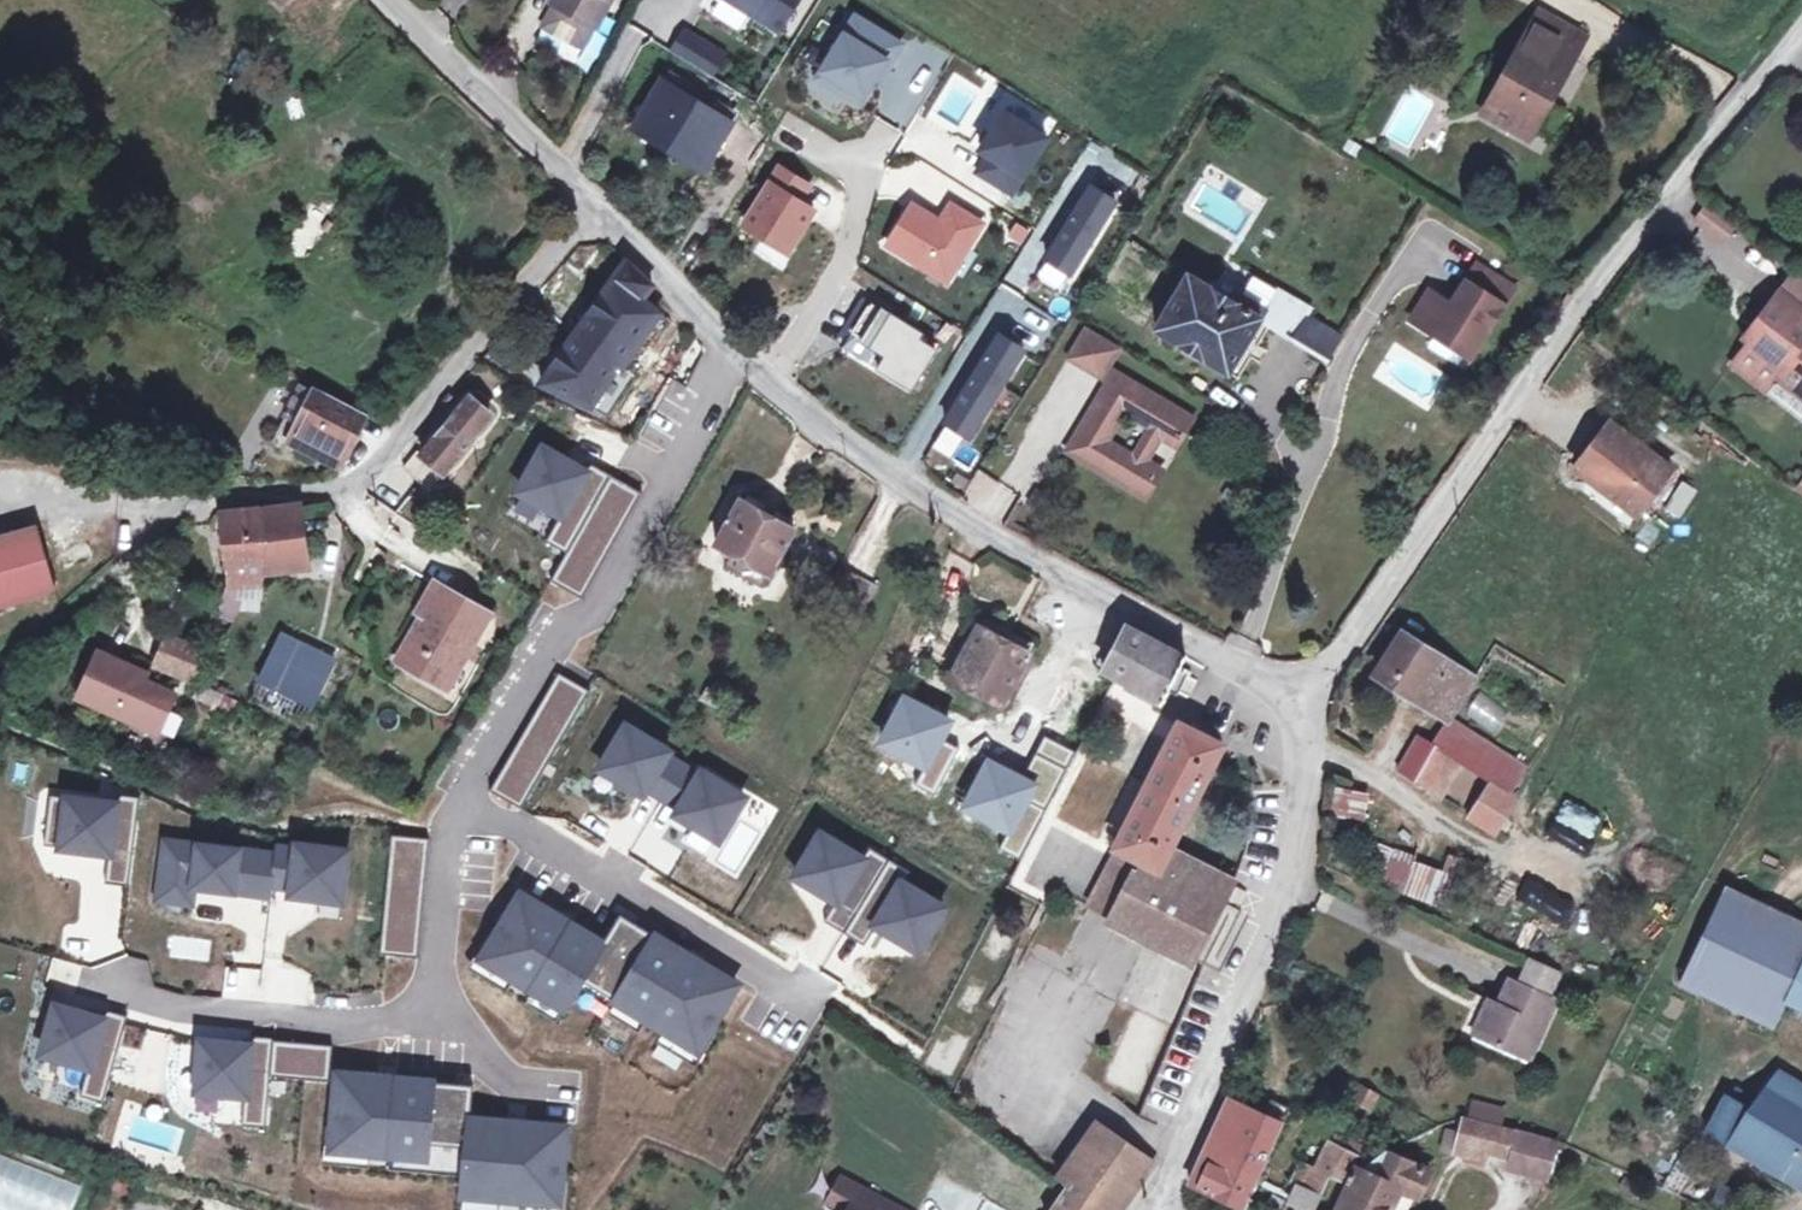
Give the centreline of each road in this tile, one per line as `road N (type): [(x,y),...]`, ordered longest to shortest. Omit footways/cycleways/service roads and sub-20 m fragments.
road 1 (residential): [(51,911),(103,952),(417,1019),(466,790),(537,659),(598,605),(736,343)]
road 2 (unclassified): [(1306,708),(1579,303),(1801,28)]
road 3 (residential): [(0,663),(17,657),(182,510),(327,491),(364,479),(567,238),(599,216)]
road 4 (unclassified): [(1306,708),(921,492),(816,418),(736,343)]
road 5 (unclassified): [(1151,1209),(1292,882),(1307,826),(1306,708)]
road 6 (unclassified): [(599,216),(390,0)]
road 7 (unclassified): [(736,343),(599,216)]

